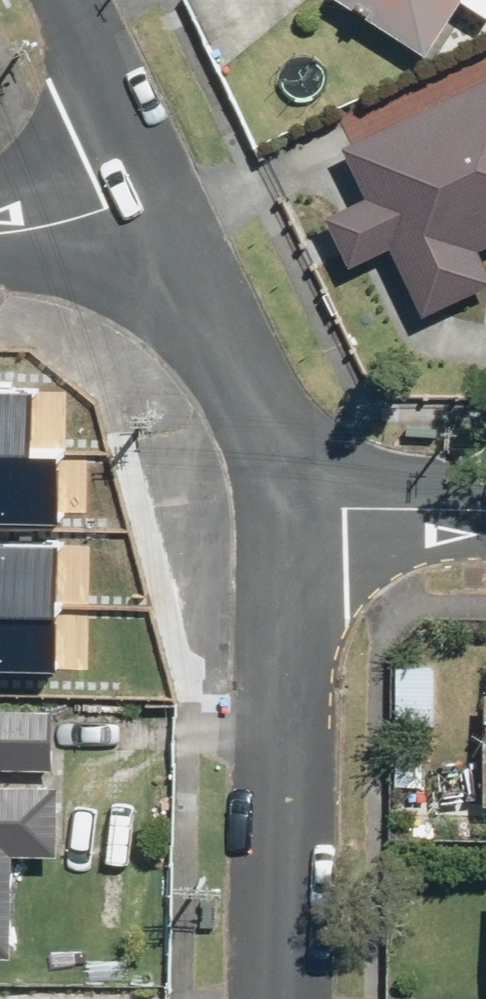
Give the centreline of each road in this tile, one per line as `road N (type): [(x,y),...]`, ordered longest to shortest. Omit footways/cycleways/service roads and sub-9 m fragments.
road 1 (residential): [(292,523),(283,998)]
road 2 (residential): [(151,190),(243,378),(292,523)]
road 3 (residential): [(62,0),(151,190)]
road 4 (residential): [(485,515),(292,523)]
road 5 (residential): [(151,190),(0,227)]

